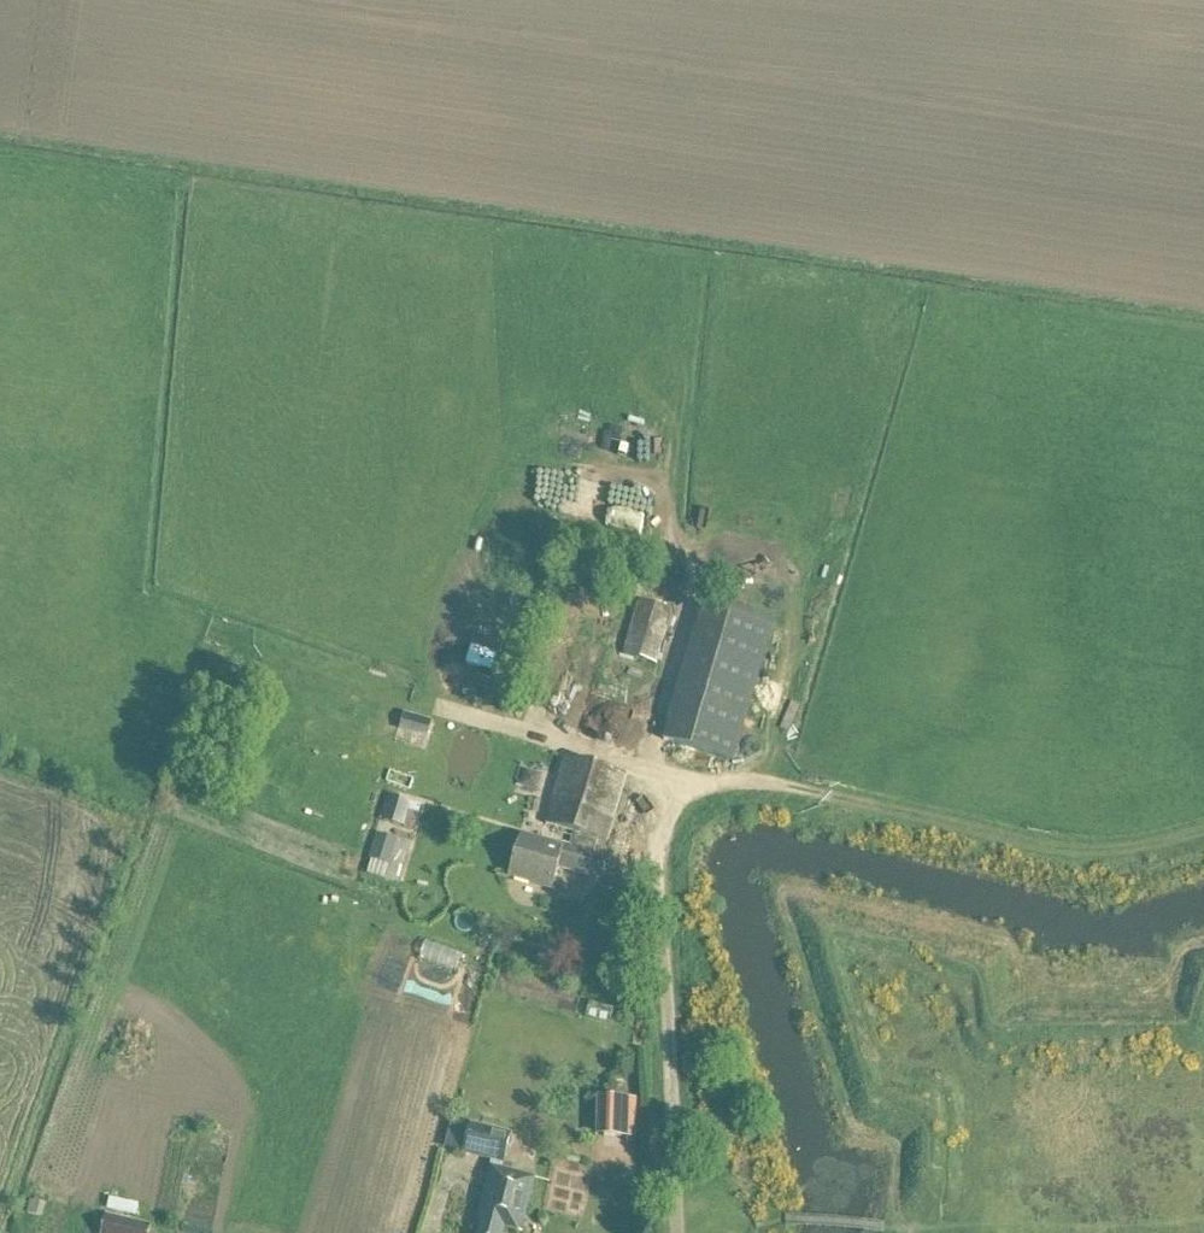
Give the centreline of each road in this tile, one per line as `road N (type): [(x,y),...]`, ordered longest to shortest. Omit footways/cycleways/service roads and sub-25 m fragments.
road 1 (track): [(1203,833),(1128,854),(1074,853),(756,783),(680,782),(502,730)]

